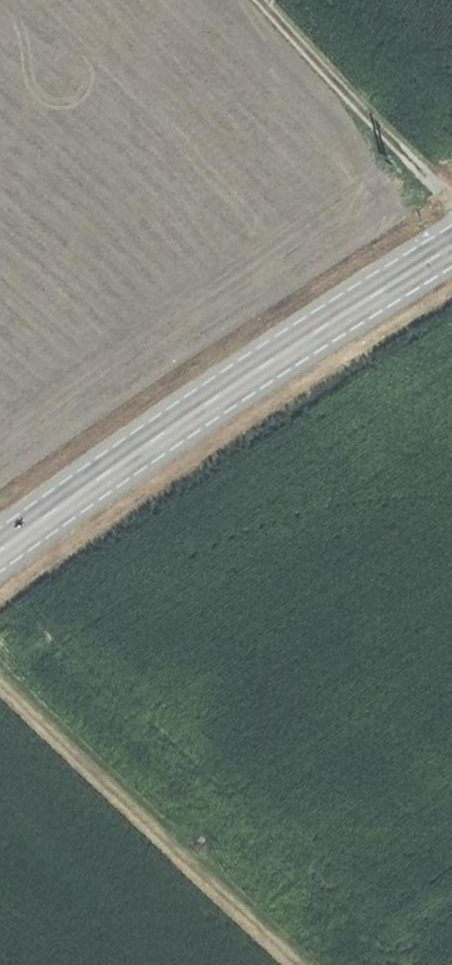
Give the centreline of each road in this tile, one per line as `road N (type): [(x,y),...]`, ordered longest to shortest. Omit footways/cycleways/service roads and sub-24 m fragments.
road 1 (secondary): [(451,247),(302,339),(0,547)]
road 2 (track): [(295,964),(0,676)]
road 3 (track): [(451,201),(262,0)]

